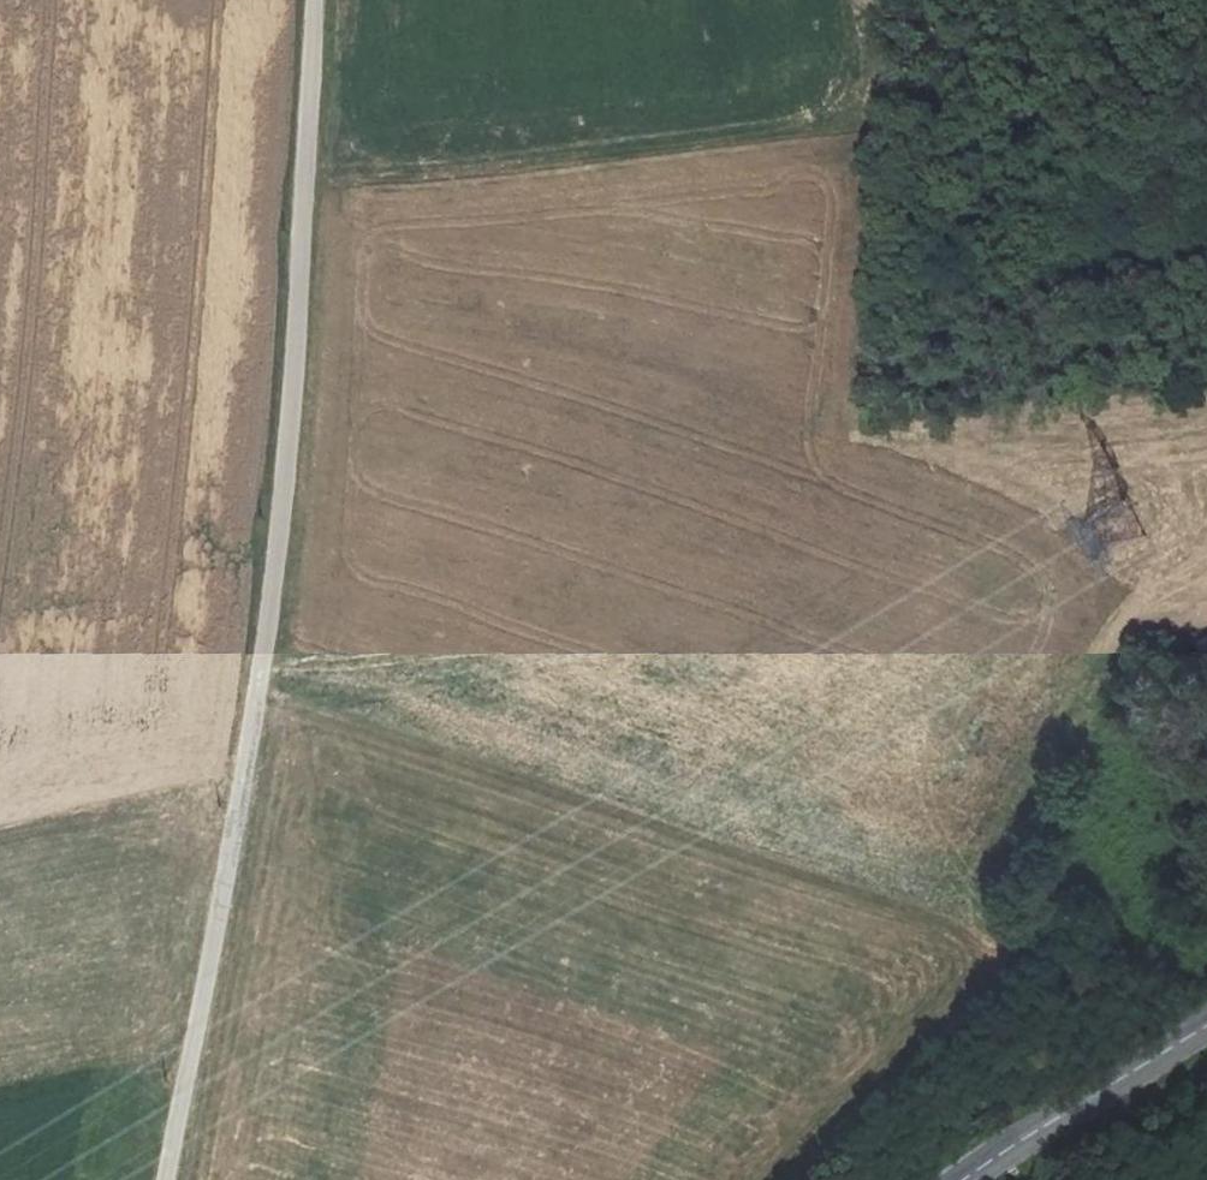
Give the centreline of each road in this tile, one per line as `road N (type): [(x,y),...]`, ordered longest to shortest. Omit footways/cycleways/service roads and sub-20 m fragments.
road 1 (unclassified): [(314,0),(293,381),(242,796),(170,1179)]
road 2 (tertiary): [(972,1179),(1206,1031)]

